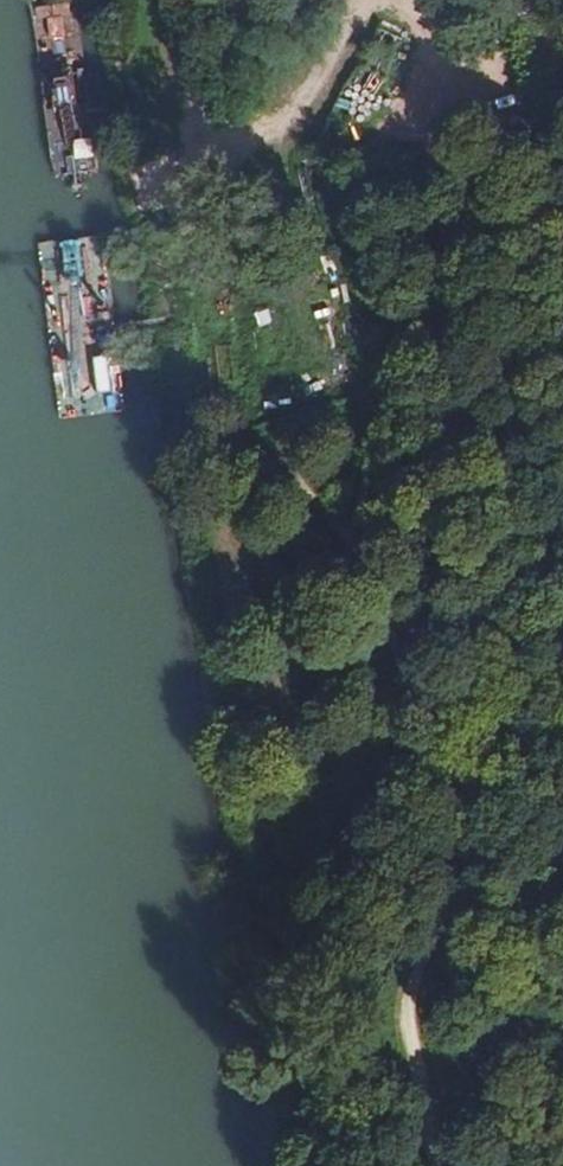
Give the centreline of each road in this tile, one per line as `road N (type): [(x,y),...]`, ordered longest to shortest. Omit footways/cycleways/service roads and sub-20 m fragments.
road 1 (track): [(360,0),(327,75),(267,146),(220,138),(184,76),(176,0)]

